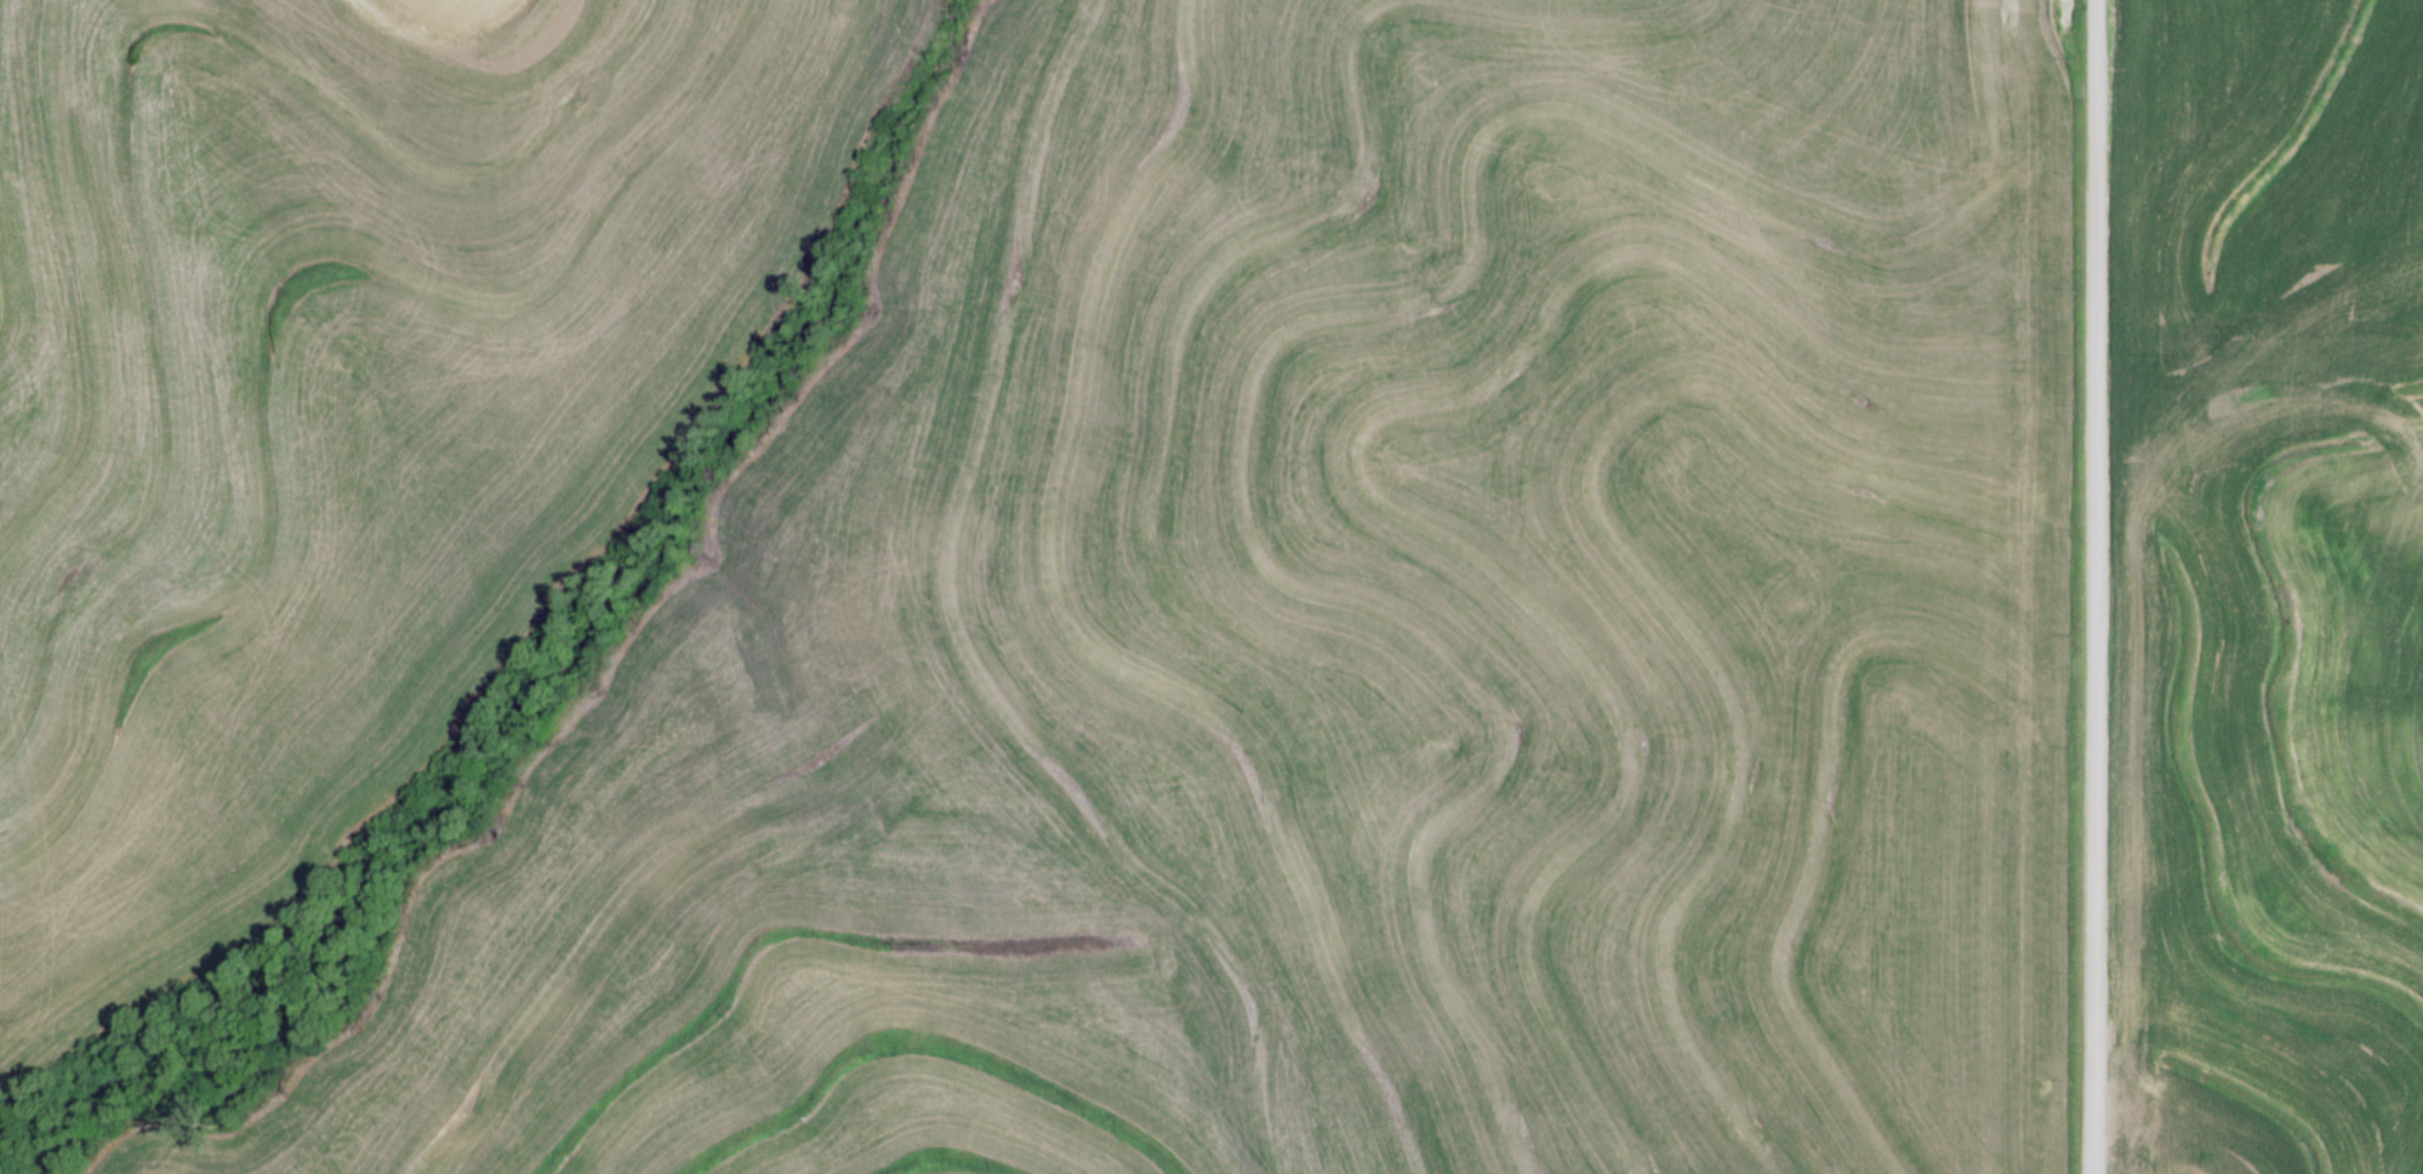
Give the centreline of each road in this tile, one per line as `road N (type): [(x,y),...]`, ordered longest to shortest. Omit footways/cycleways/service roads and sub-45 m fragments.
road 1 (residential): [(2063,1173),(2067,0)]

